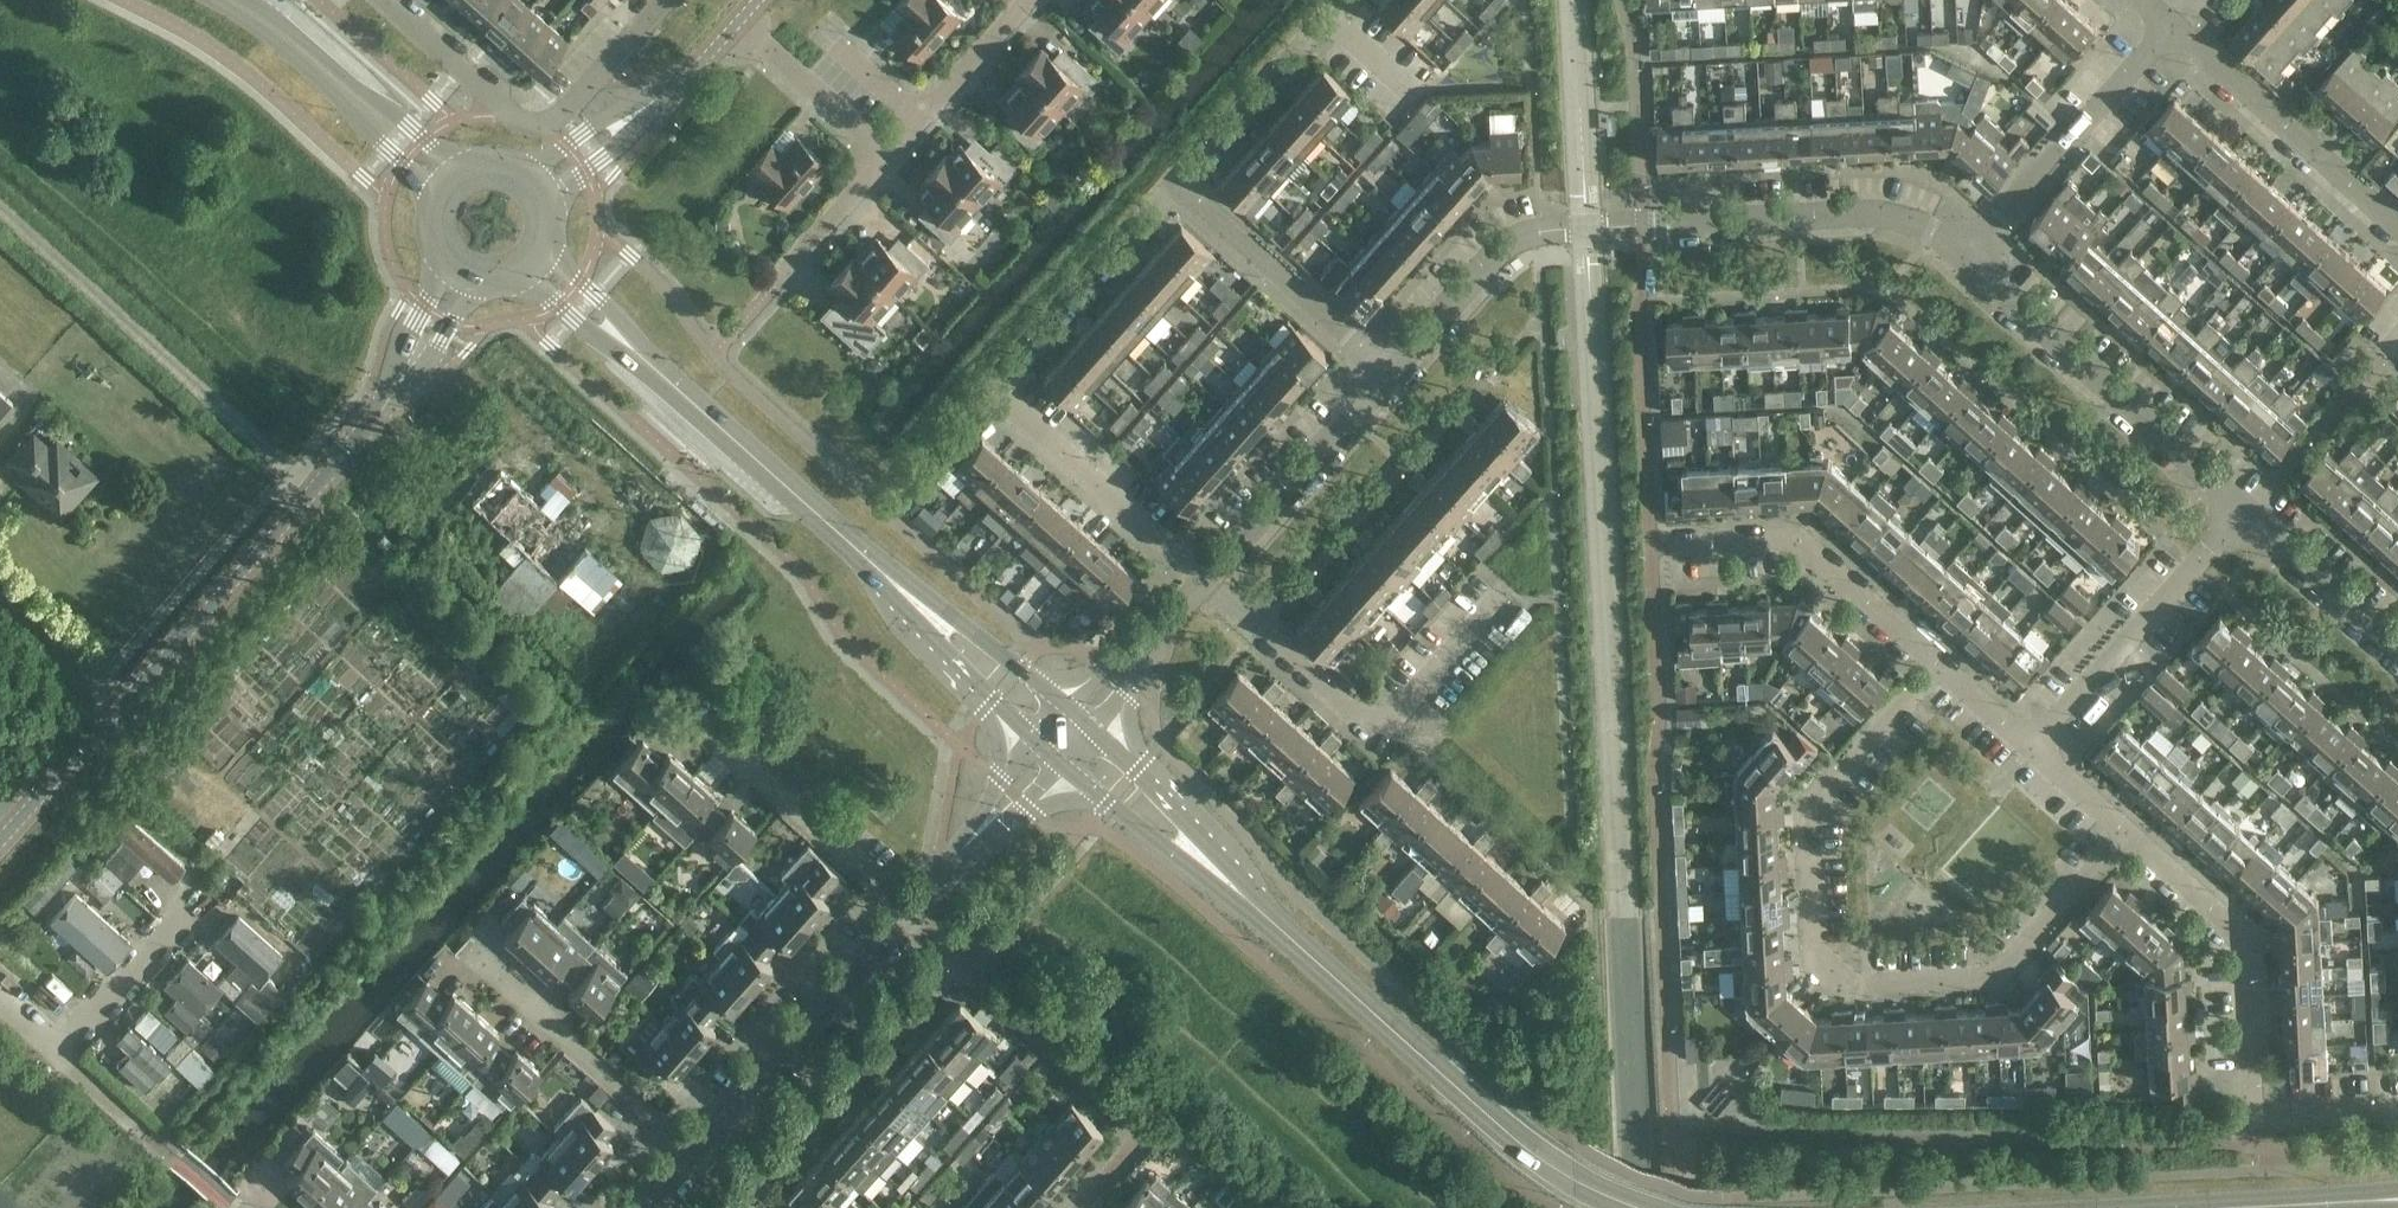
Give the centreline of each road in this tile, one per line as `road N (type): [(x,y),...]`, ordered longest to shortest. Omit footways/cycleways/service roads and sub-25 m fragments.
road 1 (residential): [(2119,827),(1992,968),(1827,982),(1816,808),(1940,672)]
road 2 (residential): [(1387,384),(1504,247),(1536,234),(1875,219),(1923,231),(1963,260)]
road 3 (tertiary): [(0,841),(382,407)]
road 4 (residential): [(1204,583),(992,390),(1178,188)]
road 5 (secondary): [(1639,1207),(1554,1166),(1258,909)]
road 6 (track): [(0,209),(314,488)]
road 7 (residential): [(1496,603),(1378,732),(1204,583)]
road 8 (residential): [(661,0),(562,116),(536,124),(506,115),(384,0)]
road 9 (residential): [(1963,260),(2243,508)]
road 10 (residential): [(2254,1114),(2243,938),(2119,827)]
road 11 (residential): [(1178,188),(1334,22),(1409,91)]
road 12 (residential): [(2033,752),(2243,508)]
road 13 (residential): [(1940,672),(1799,541),(1670,546)]
road 14 (secondary): [(873,565),(634,350)]
road 15 (residential): [(696,1148),(908,915)]
road 16 (residential): [(2397,235),(2167,24)]
road 17 (residential): [(1963,260),(2167,24)]
road 18 (secondary): [(211,0),(266,34),(348,107),(431,202)]
road 19 (residential): [(696,1148),(471,949)]
road 20 (residential): [(908,915),(695,722)]
road 21 (residential): [(0,996),(55,1046),(200,890)]
road 22 (residential): [(1387,384),(1178,188)]
road 23 (secondary): [(470,164),(439,156),(250,0)]
road 24 (residential): [(1204,583),(1387,384)]
road 25 (secondary): [(1059,765),(1216,888),(1258,909)]
road 26 (secondary): [(1258,909),(1230,869),(1095,730)]
road 27 (secondary): [(1069,707),(933,600),(873,565)]
road 28 (secondary): [(873,565),(913,620),(1033,742)]
road 29 (residential): [(2243,508),(2397,647)]
road 30 (residential): [(736,25),(887,158)]
road 31 (secondary): [(2393,1199),(2227,1207)]
road 32 (residential): [(777,279),(887,158)]
road 33 (tertiary): [(439,257),(435,288),(382,407)]
road 34 (tertiary): [(382,407),(411,383),(481,284)]
road 35 (residential): [(924,117),(1028,0)]
road 36 (secondary): [(511,280),(539,290),(584,329),(634,350)]
road 37 (tertiary): [(646,107),(598,121),(524,171)]
road 38 (secondary): [(634,350),(611,311),(545,246)]
road 39 (tertiary): [(548,202),(646,107)]
road 40 (residential): [(963,851),(1026,806),(1059,765)]
road 41 (residential): [(1033,742),(963,851)]
road 42 (residential): [(1164,627),(1104,668),(1069,707)]
road 43 (residential): [(1095,730),(1164,627)]
road 44 (residential): [(2033,752),(1940,672)]
road 45 (tertiary): [(646,107),(736,25)]

